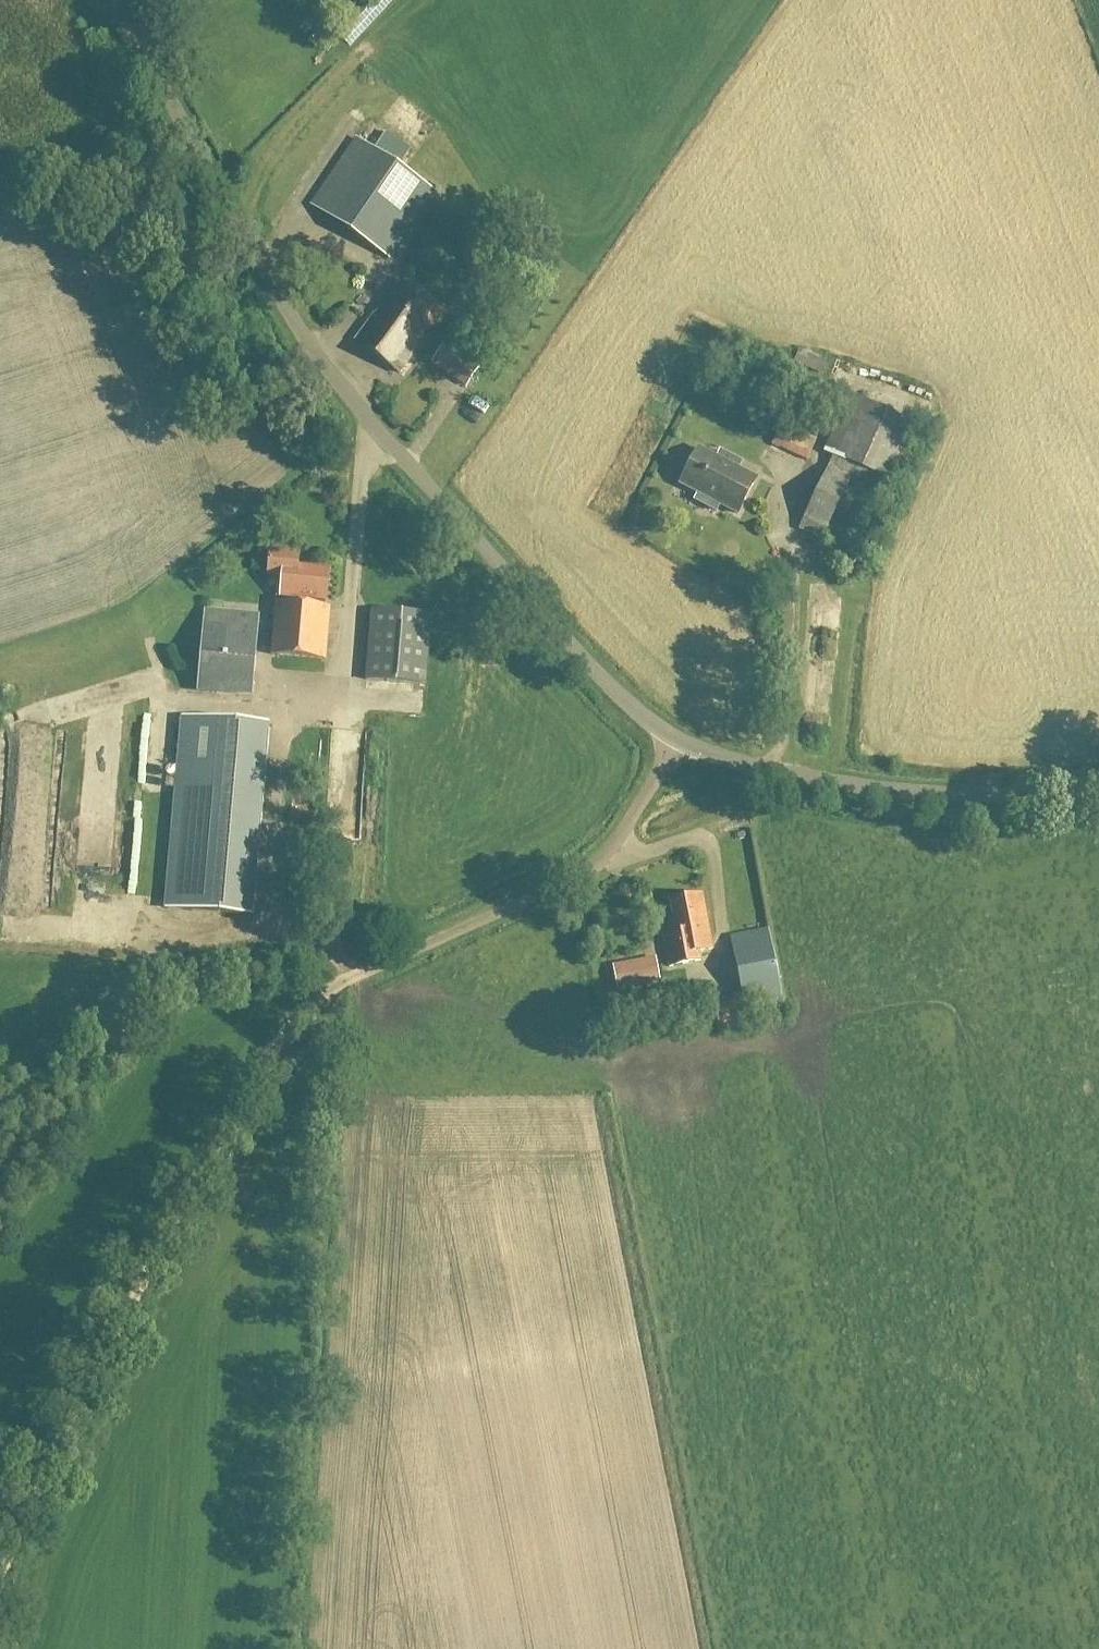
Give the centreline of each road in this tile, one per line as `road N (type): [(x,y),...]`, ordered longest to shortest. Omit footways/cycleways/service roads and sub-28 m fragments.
road 1 (unclassified): [(677,746),(590,870),(343,982),(292,1025),(261,1068),(91,1385),(0,1589)]
road 2 (unclassified): [(677,746),(616,696),(337,387),(261,270),(111,0)]
road 3 (unclassified): [(1098,788),(950,796),(844,789),(677,746)]

